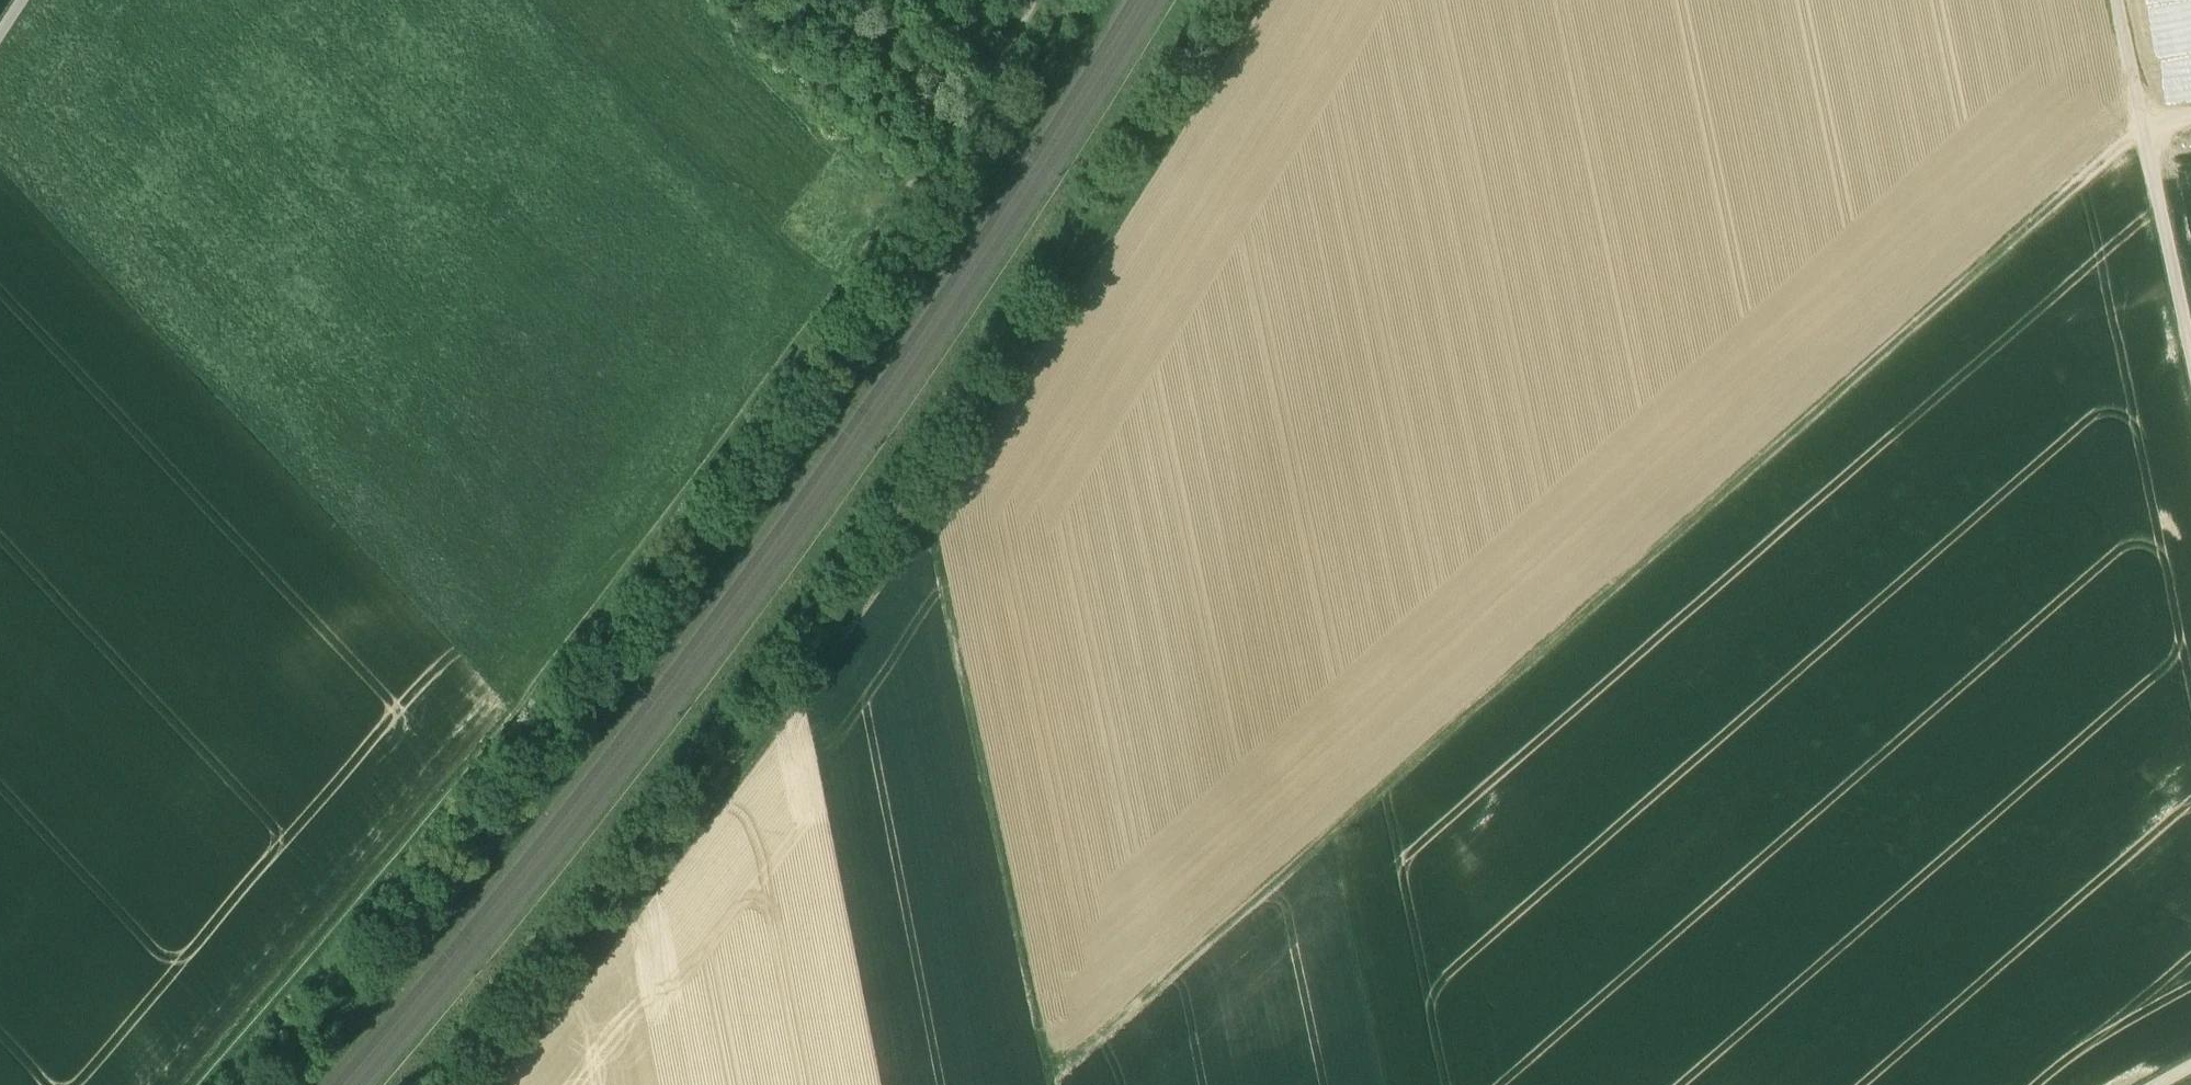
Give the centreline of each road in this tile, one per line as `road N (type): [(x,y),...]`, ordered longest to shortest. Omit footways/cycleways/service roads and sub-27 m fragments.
road 1 (track): [(1055,1066),(2146,125)]
road 2 (track): [(493,1084),(711,808),(932,499),(1252,0)]
road 3 (track): [(1058,1084),(932,499)]
road 4 (track): [(2146,125),(2190,347)]
road 5 (track): [(2146,125),(2119,0)]

